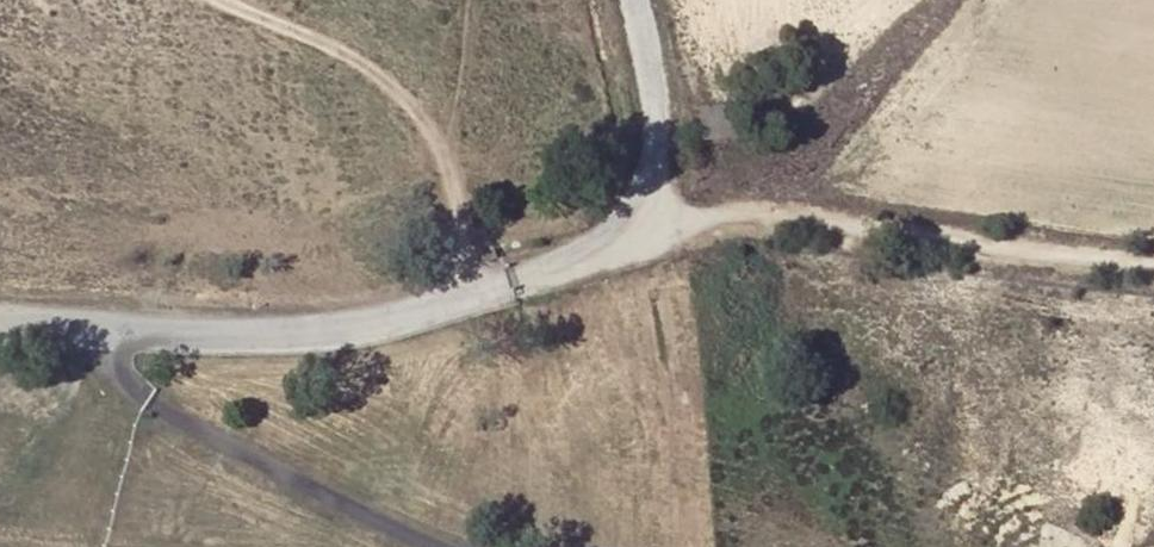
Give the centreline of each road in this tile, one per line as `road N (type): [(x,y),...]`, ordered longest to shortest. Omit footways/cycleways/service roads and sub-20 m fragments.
road 1 (track): [(655,197),(1153,263)]
road 2 (track): [(471,300),(454,179),(403,96),(300,34),(211,0)]
road 3 (unclassified): [(631,0),(659,116),(655,197),(618,242),(511,288)]

